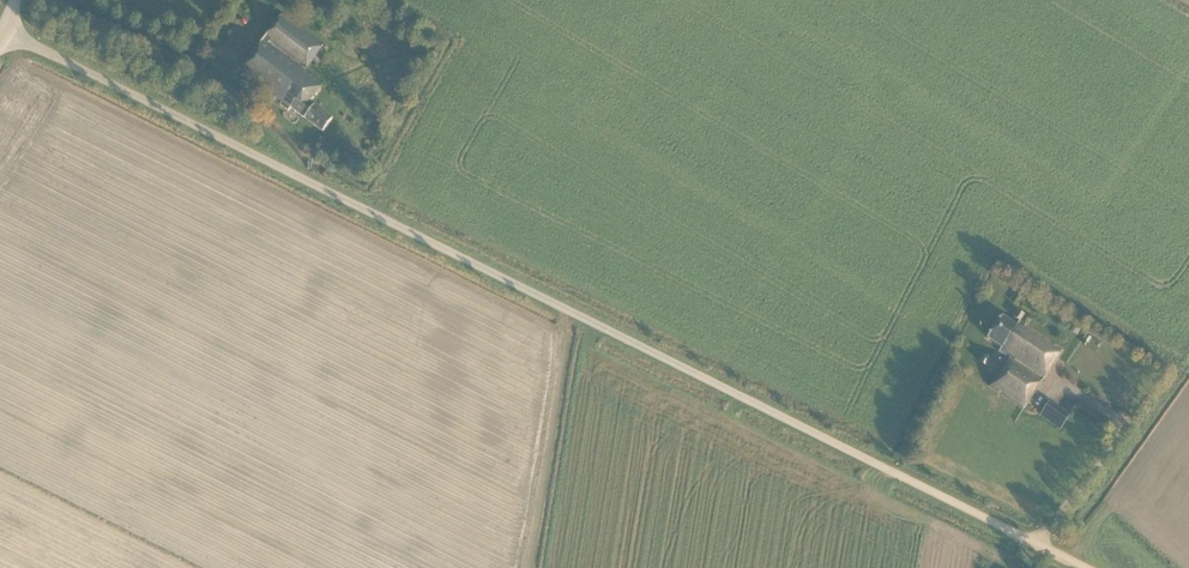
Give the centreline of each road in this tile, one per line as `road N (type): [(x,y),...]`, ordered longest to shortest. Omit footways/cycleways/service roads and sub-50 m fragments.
road 1 (unclassified): [(1093,567),(3,32)]

